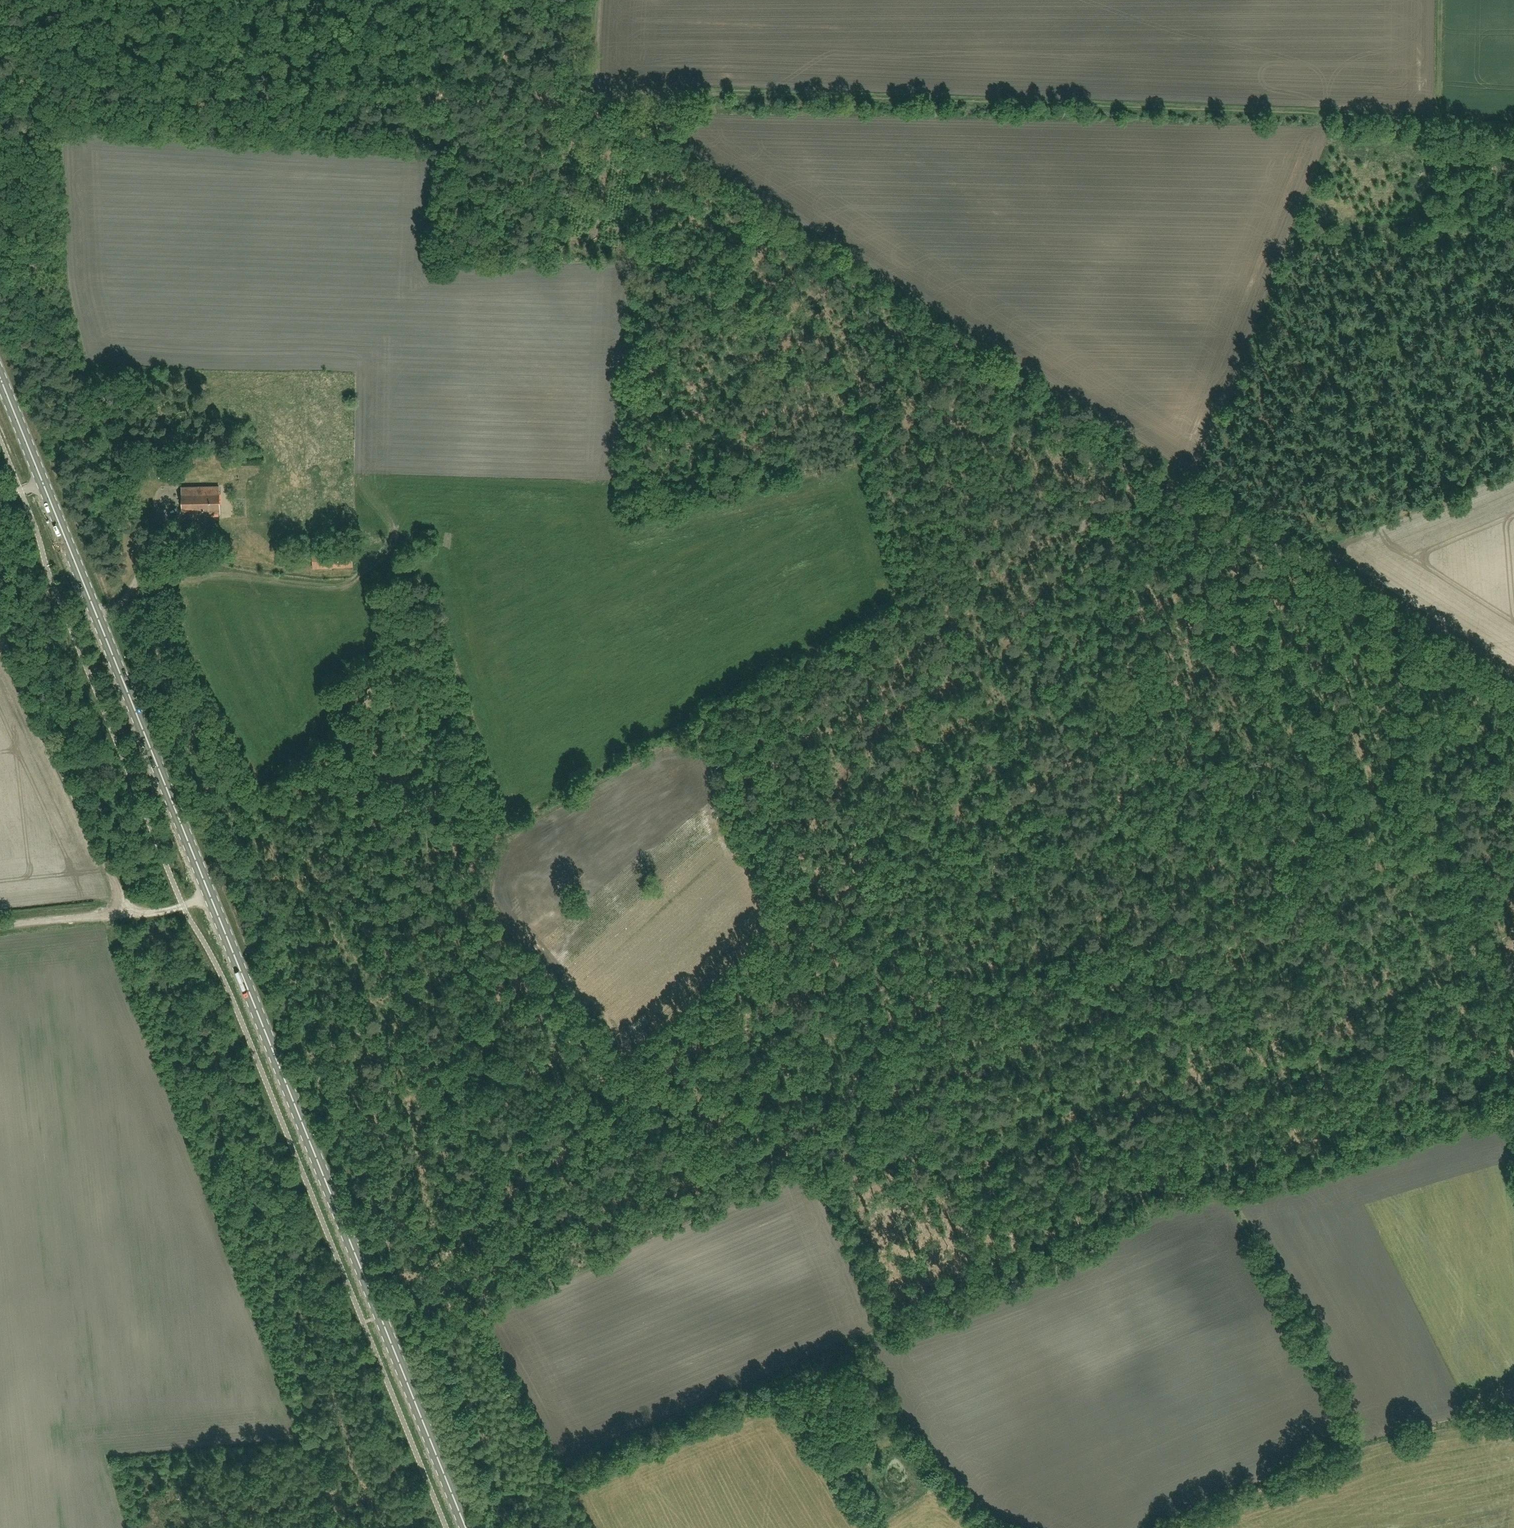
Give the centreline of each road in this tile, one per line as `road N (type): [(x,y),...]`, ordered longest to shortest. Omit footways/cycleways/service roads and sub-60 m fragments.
road 1 (track): [(1115,446),(1056,588),(965,676),(911,700),(837,788),(832,820),(861,909),(841,956),(813,982),(769,992),(705,1044),(653,1064),(560,1158),(532,1206),(483,1238),(439,1299),(366,1331)]
road 2 (primary): [(465,1527),(0,381)]

